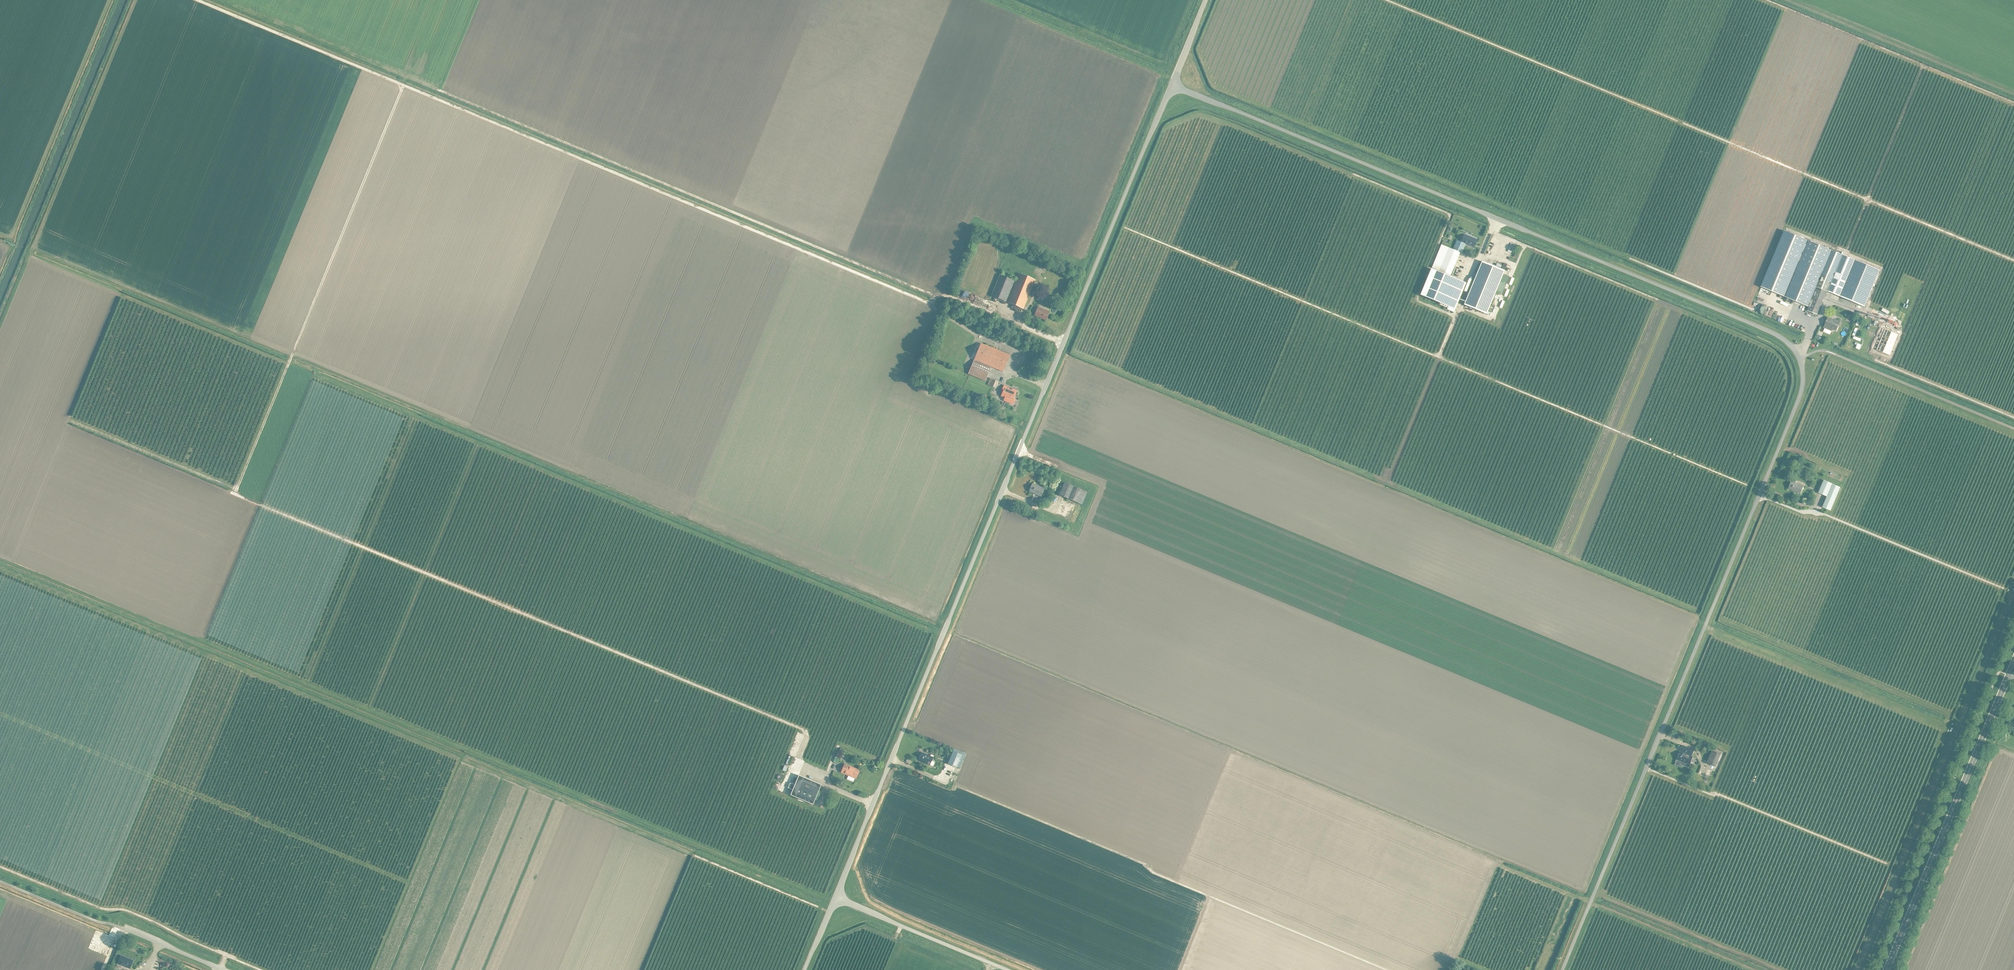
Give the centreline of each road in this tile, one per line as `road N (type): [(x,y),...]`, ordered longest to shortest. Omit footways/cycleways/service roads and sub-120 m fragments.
road 1 (unclassified): [(1562,969),(1801,391),(1800,357),(1786,339),(1169,84)]
road 2 (unclassified): [(834,899),(1169,84)]
road 3 (track): [(198,0),(931,304)]
road 4 (tertiary): [(1886,969),(2010,675)]
road 5 (unclassified): [(834,899),(1008,969)]

